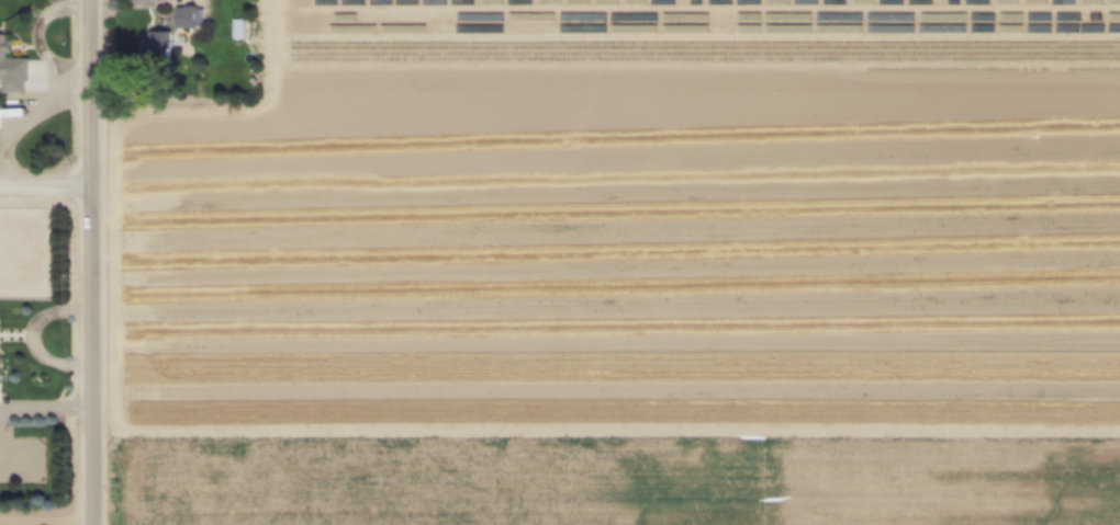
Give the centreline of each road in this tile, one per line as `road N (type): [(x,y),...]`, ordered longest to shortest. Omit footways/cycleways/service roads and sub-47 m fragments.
road 1 (residential): [(91,524),(92,0)]

